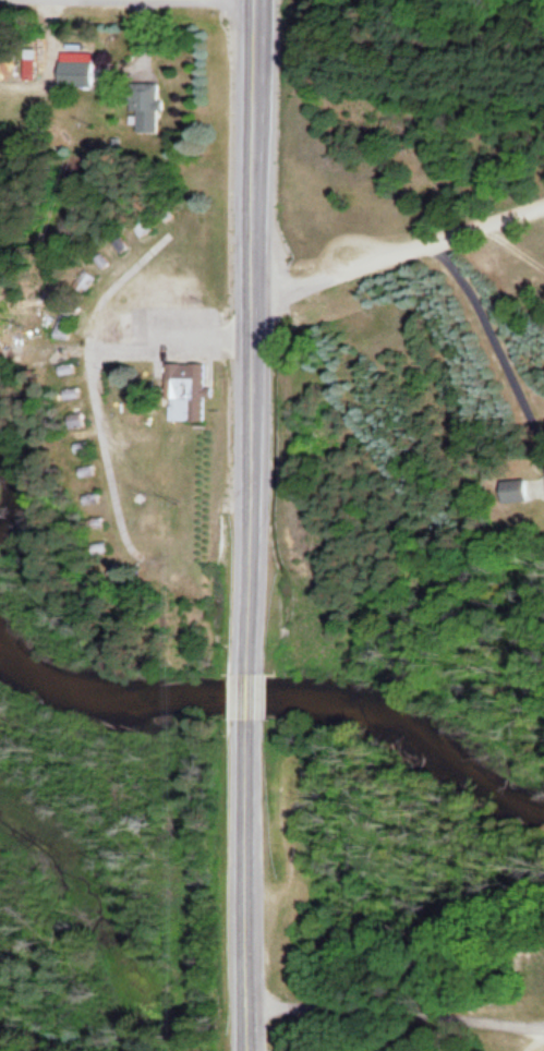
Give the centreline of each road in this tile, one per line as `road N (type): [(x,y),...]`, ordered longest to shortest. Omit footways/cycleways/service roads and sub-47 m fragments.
road 1 (primary): [(246,674),(256,0)]
road 2 (primary): [(246,1050),(246,721)]
road 3 (residential): [(252,294),(543,208)]

